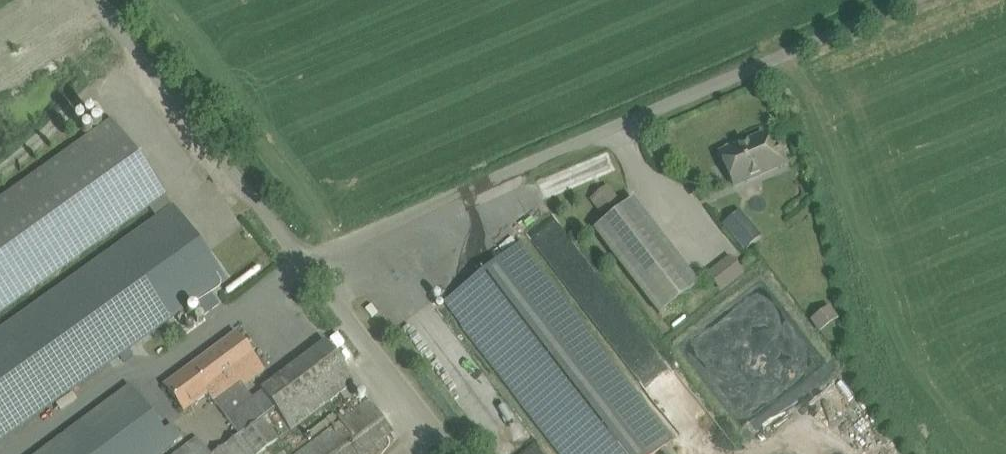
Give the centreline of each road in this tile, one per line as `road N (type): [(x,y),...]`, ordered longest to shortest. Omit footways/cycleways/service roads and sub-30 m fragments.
road 1 (unclassified): [(301,260),(913,0)]
road 2 (unclassified): [(301,260),(95,0)]
road 3 (unclassified): [(458,453),(301,260)]

